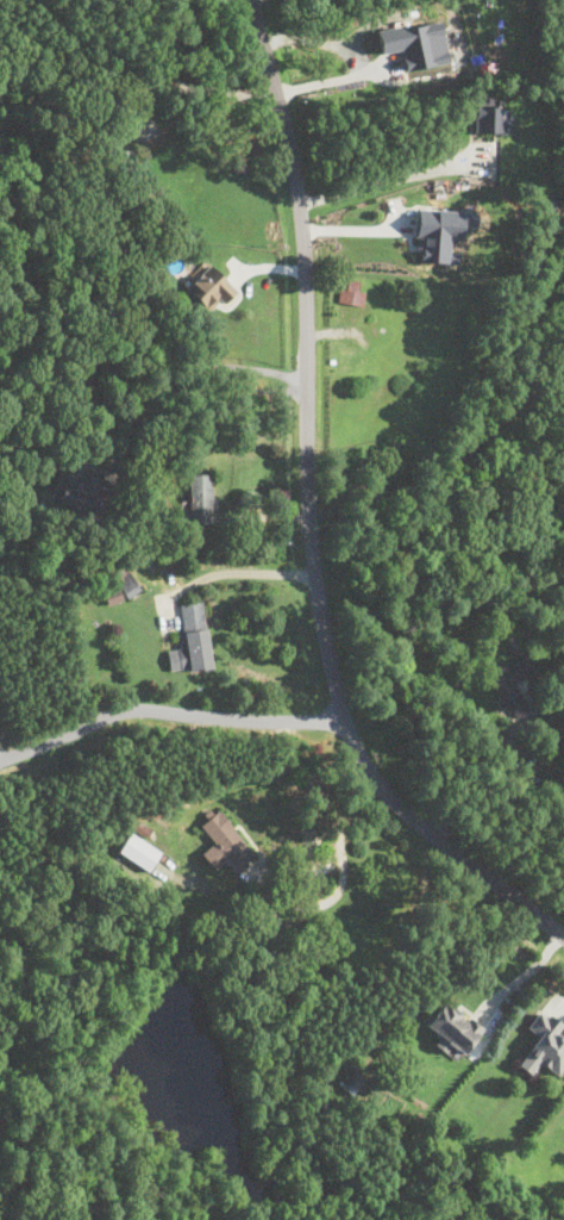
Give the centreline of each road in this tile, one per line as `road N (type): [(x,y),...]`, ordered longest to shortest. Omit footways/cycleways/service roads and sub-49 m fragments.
road 1 (residential): [(563,935),(399,803),(361,761),(345,721),(309,525),(296,176),(248,0)]
road 2 (residential): [(345,721),(132,709),(0,760)]
road 3 (residential): [(308,384),(0,367)]

